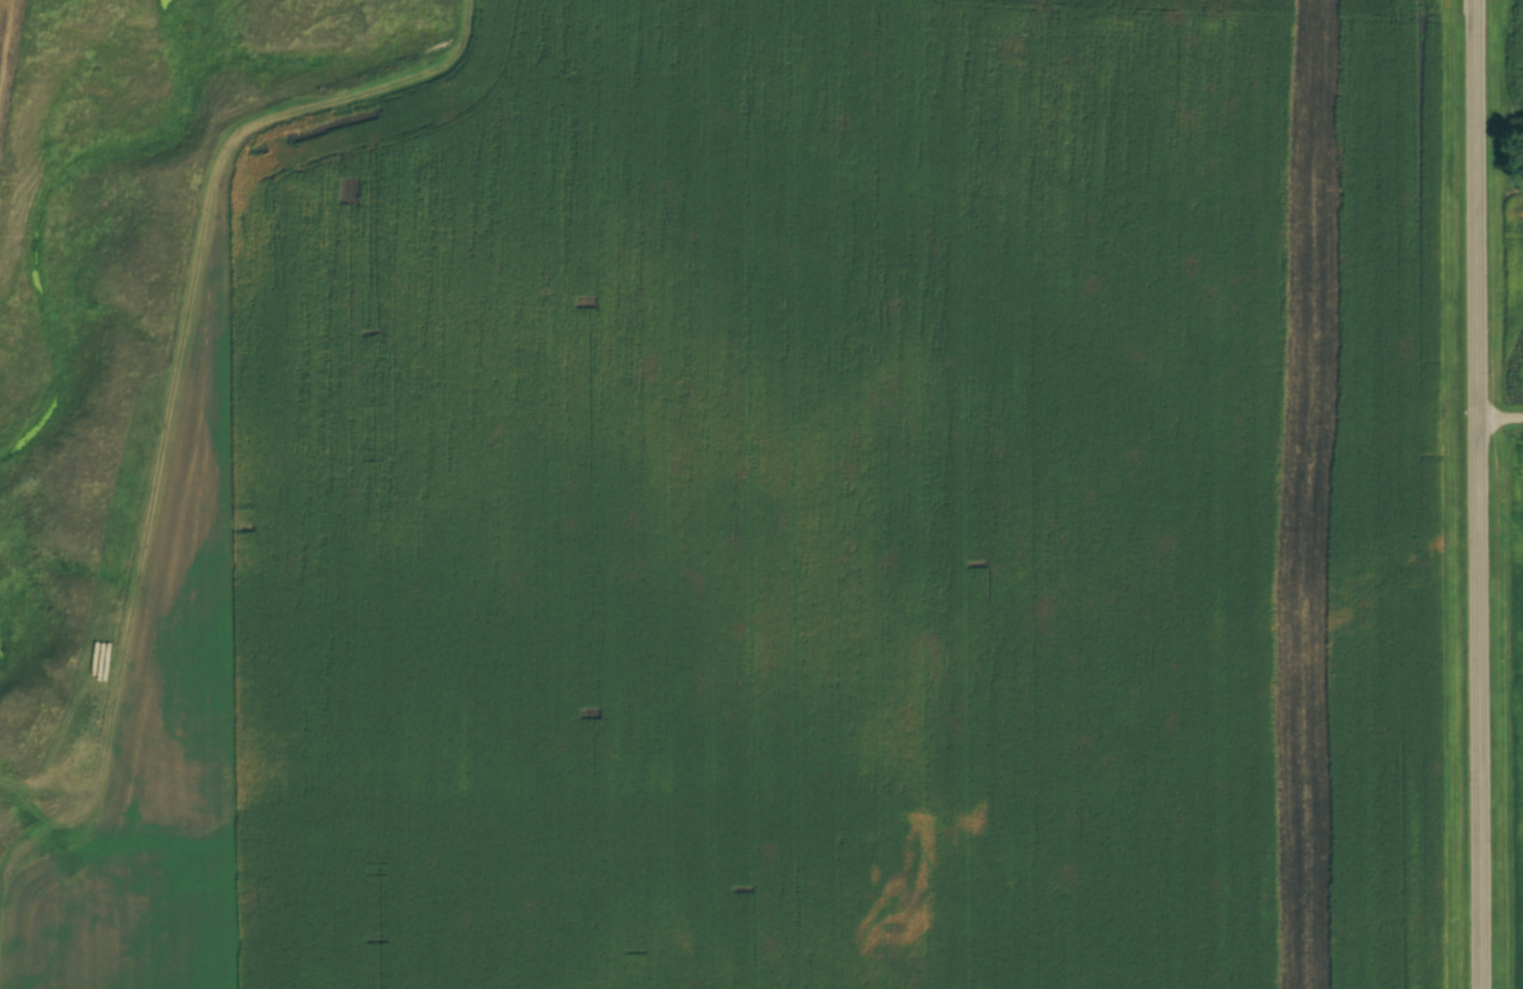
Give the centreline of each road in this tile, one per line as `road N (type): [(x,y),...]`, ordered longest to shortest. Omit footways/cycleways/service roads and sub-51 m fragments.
road 1 (tertiary): [(1487,988),(1481,0)]

